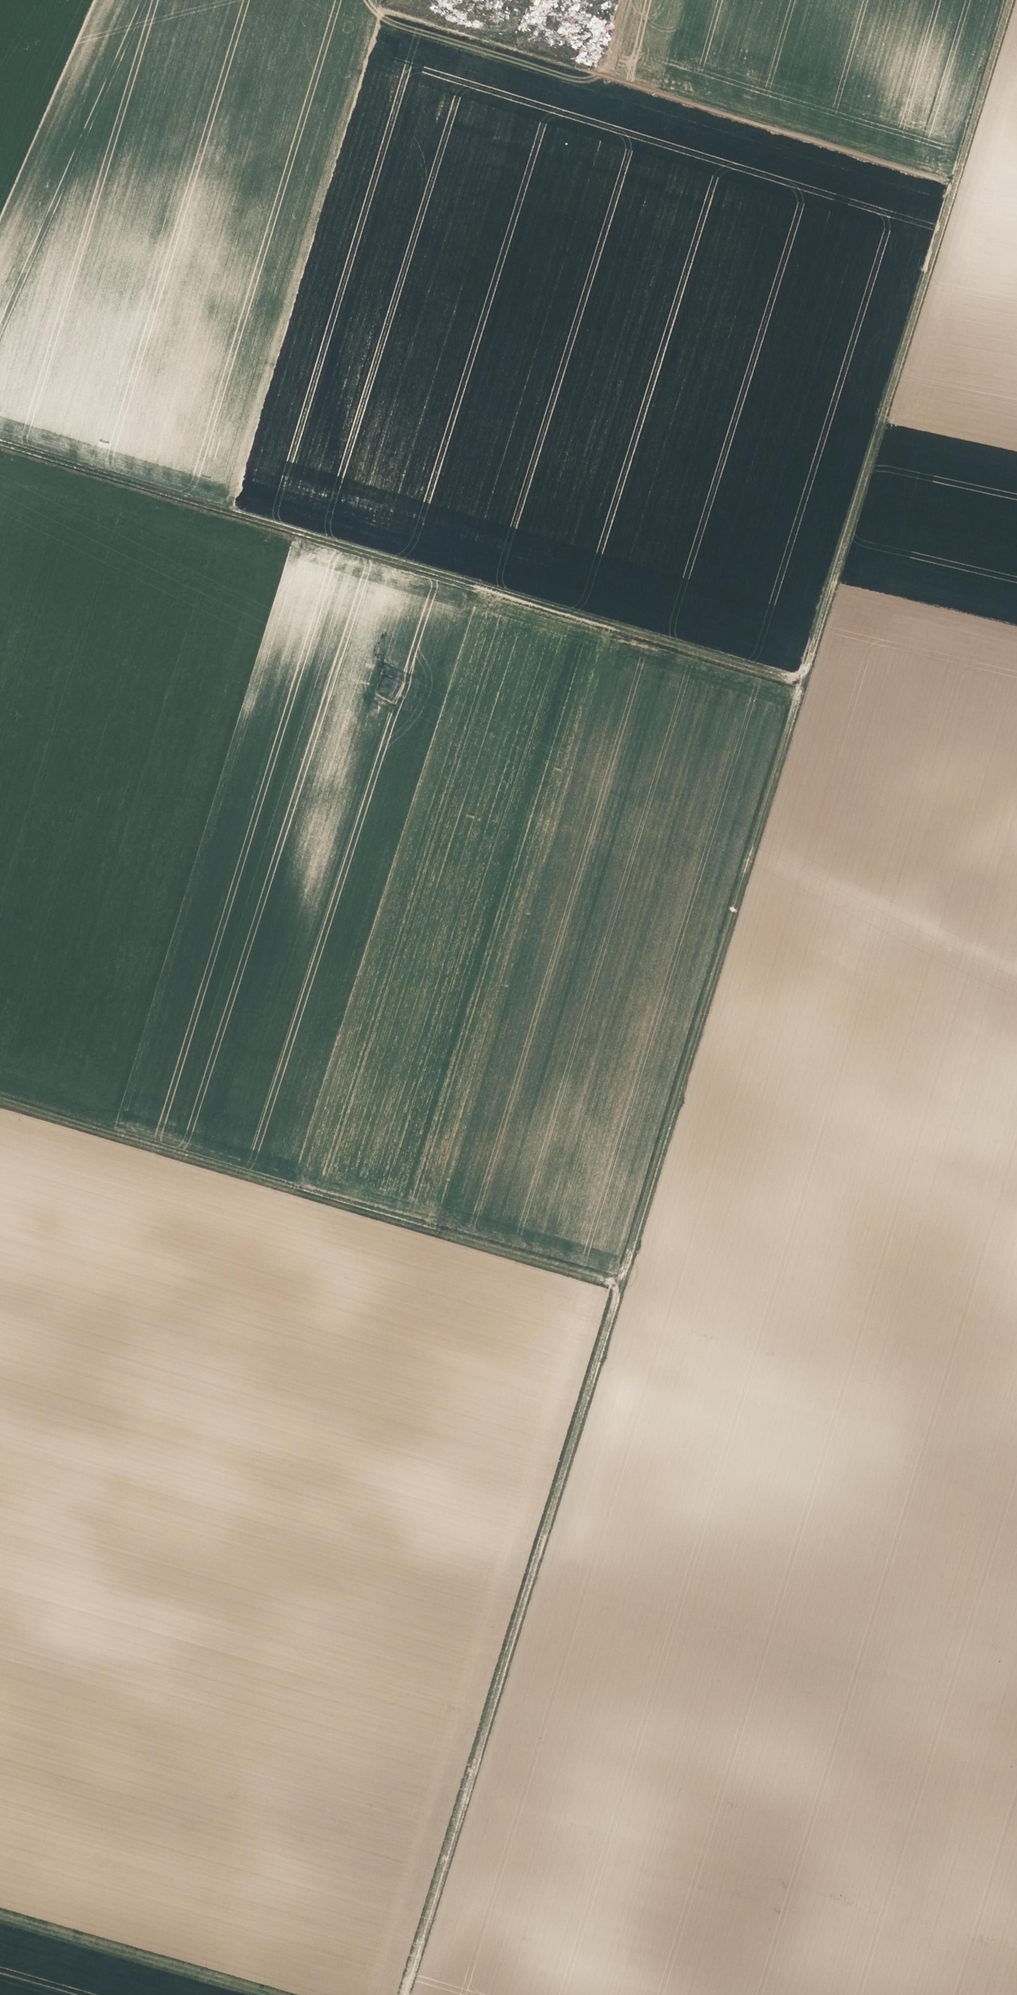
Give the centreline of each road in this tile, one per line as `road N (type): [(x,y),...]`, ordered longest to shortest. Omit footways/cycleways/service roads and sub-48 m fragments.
road 1 (track): [(406,1994),(1009,0)]
road 2 (track): [(801,681),(0,440)]
road 3 (track): [(0,1098),(620,1283)]
road 4 (track): [(0,1914),(284,1994)]

